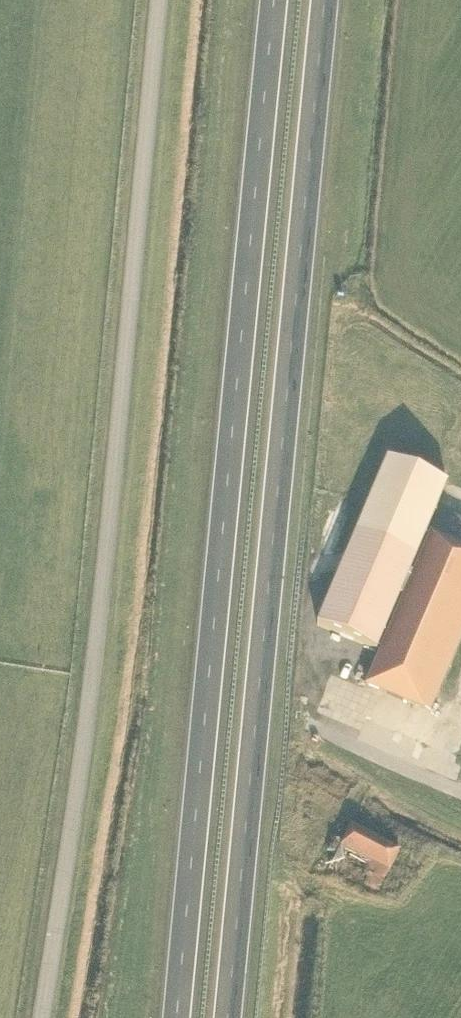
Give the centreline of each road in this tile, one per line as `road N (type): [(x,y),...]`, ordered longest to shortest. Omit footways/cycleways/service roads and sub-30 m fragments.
road 1 (unclassified): [(33,1017),(85,695),(152,0)]
road 2 (trunk): [(227,1017),(333,0)]
road 3 (trunk): [(275,0),(174,1017)]
road 4 (unclassified): [(460,791),(310,725)]

